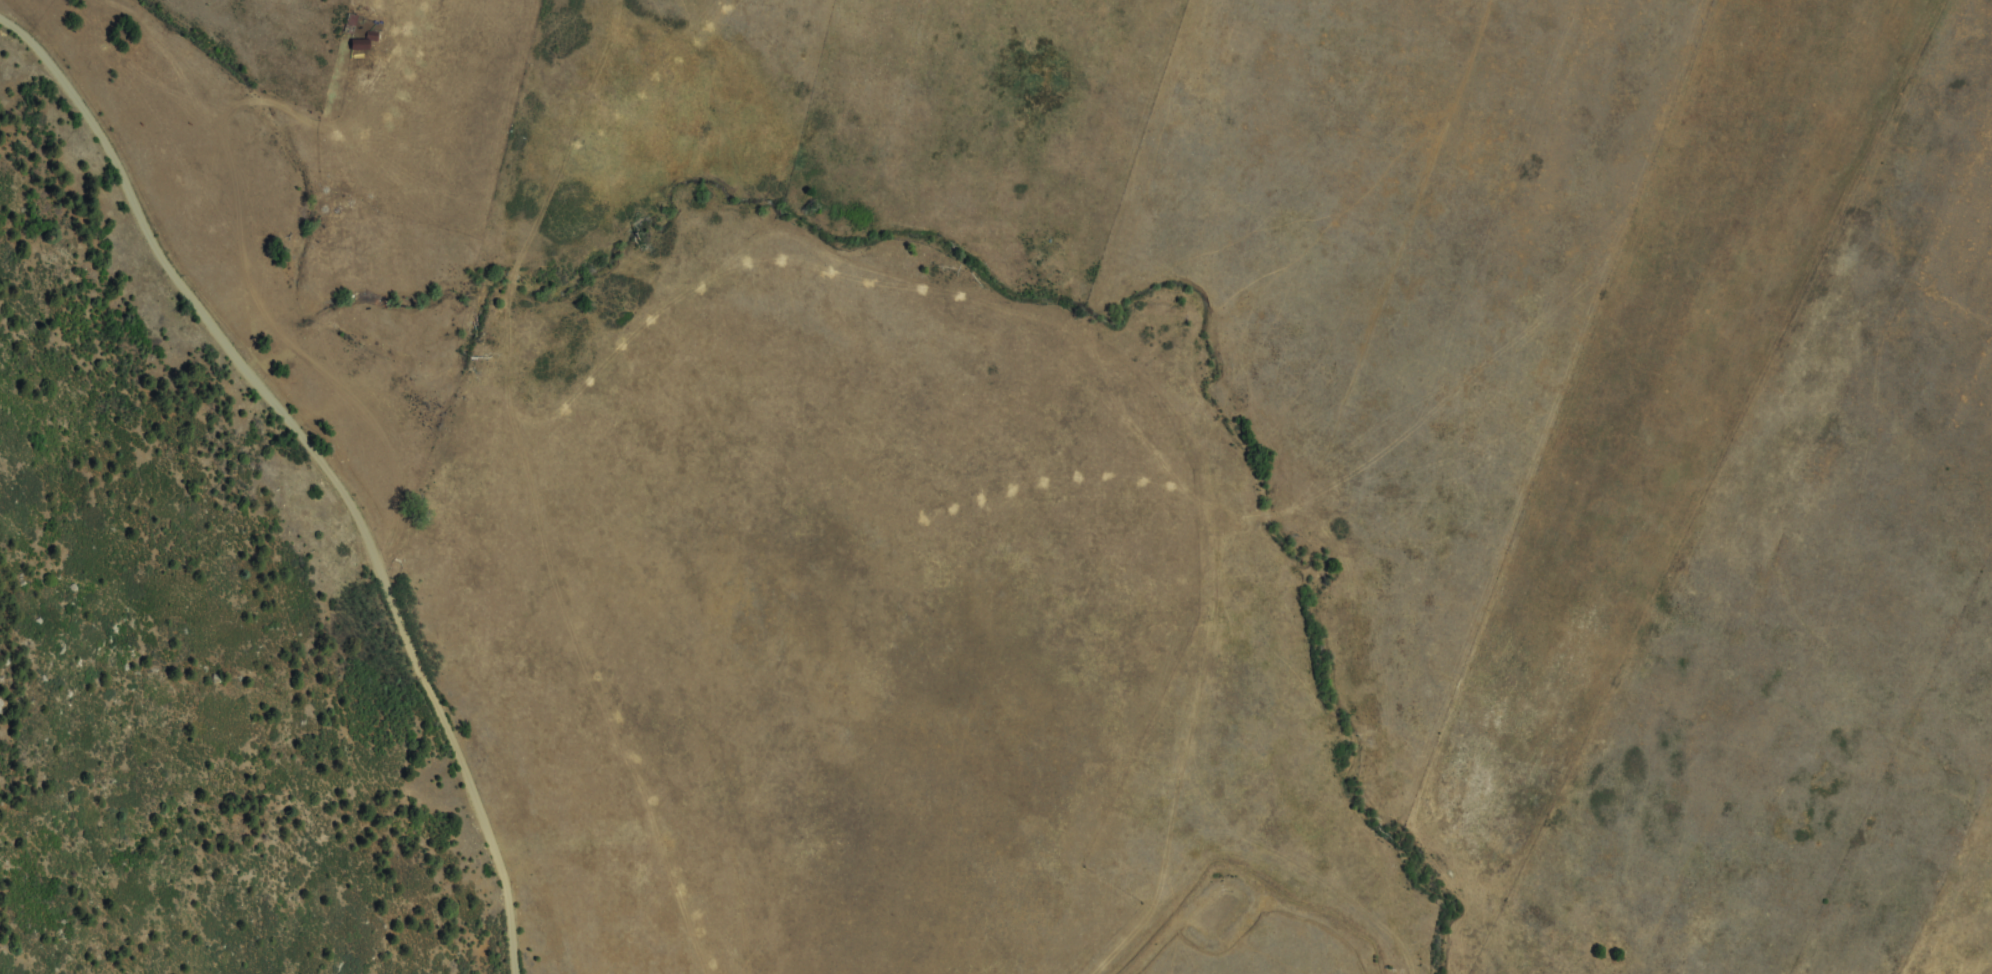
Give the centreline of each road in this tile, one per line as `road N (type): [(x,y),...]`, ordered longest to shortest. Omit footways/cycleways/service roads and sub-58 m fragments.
road 1 (residential): [(0,39),(111,142),(180,268),(348,474),(447,716),(493,973)]
road 2 (residential): [(1084,973),(1172,922),(1266,906),(1356,932),(1392,973)]

